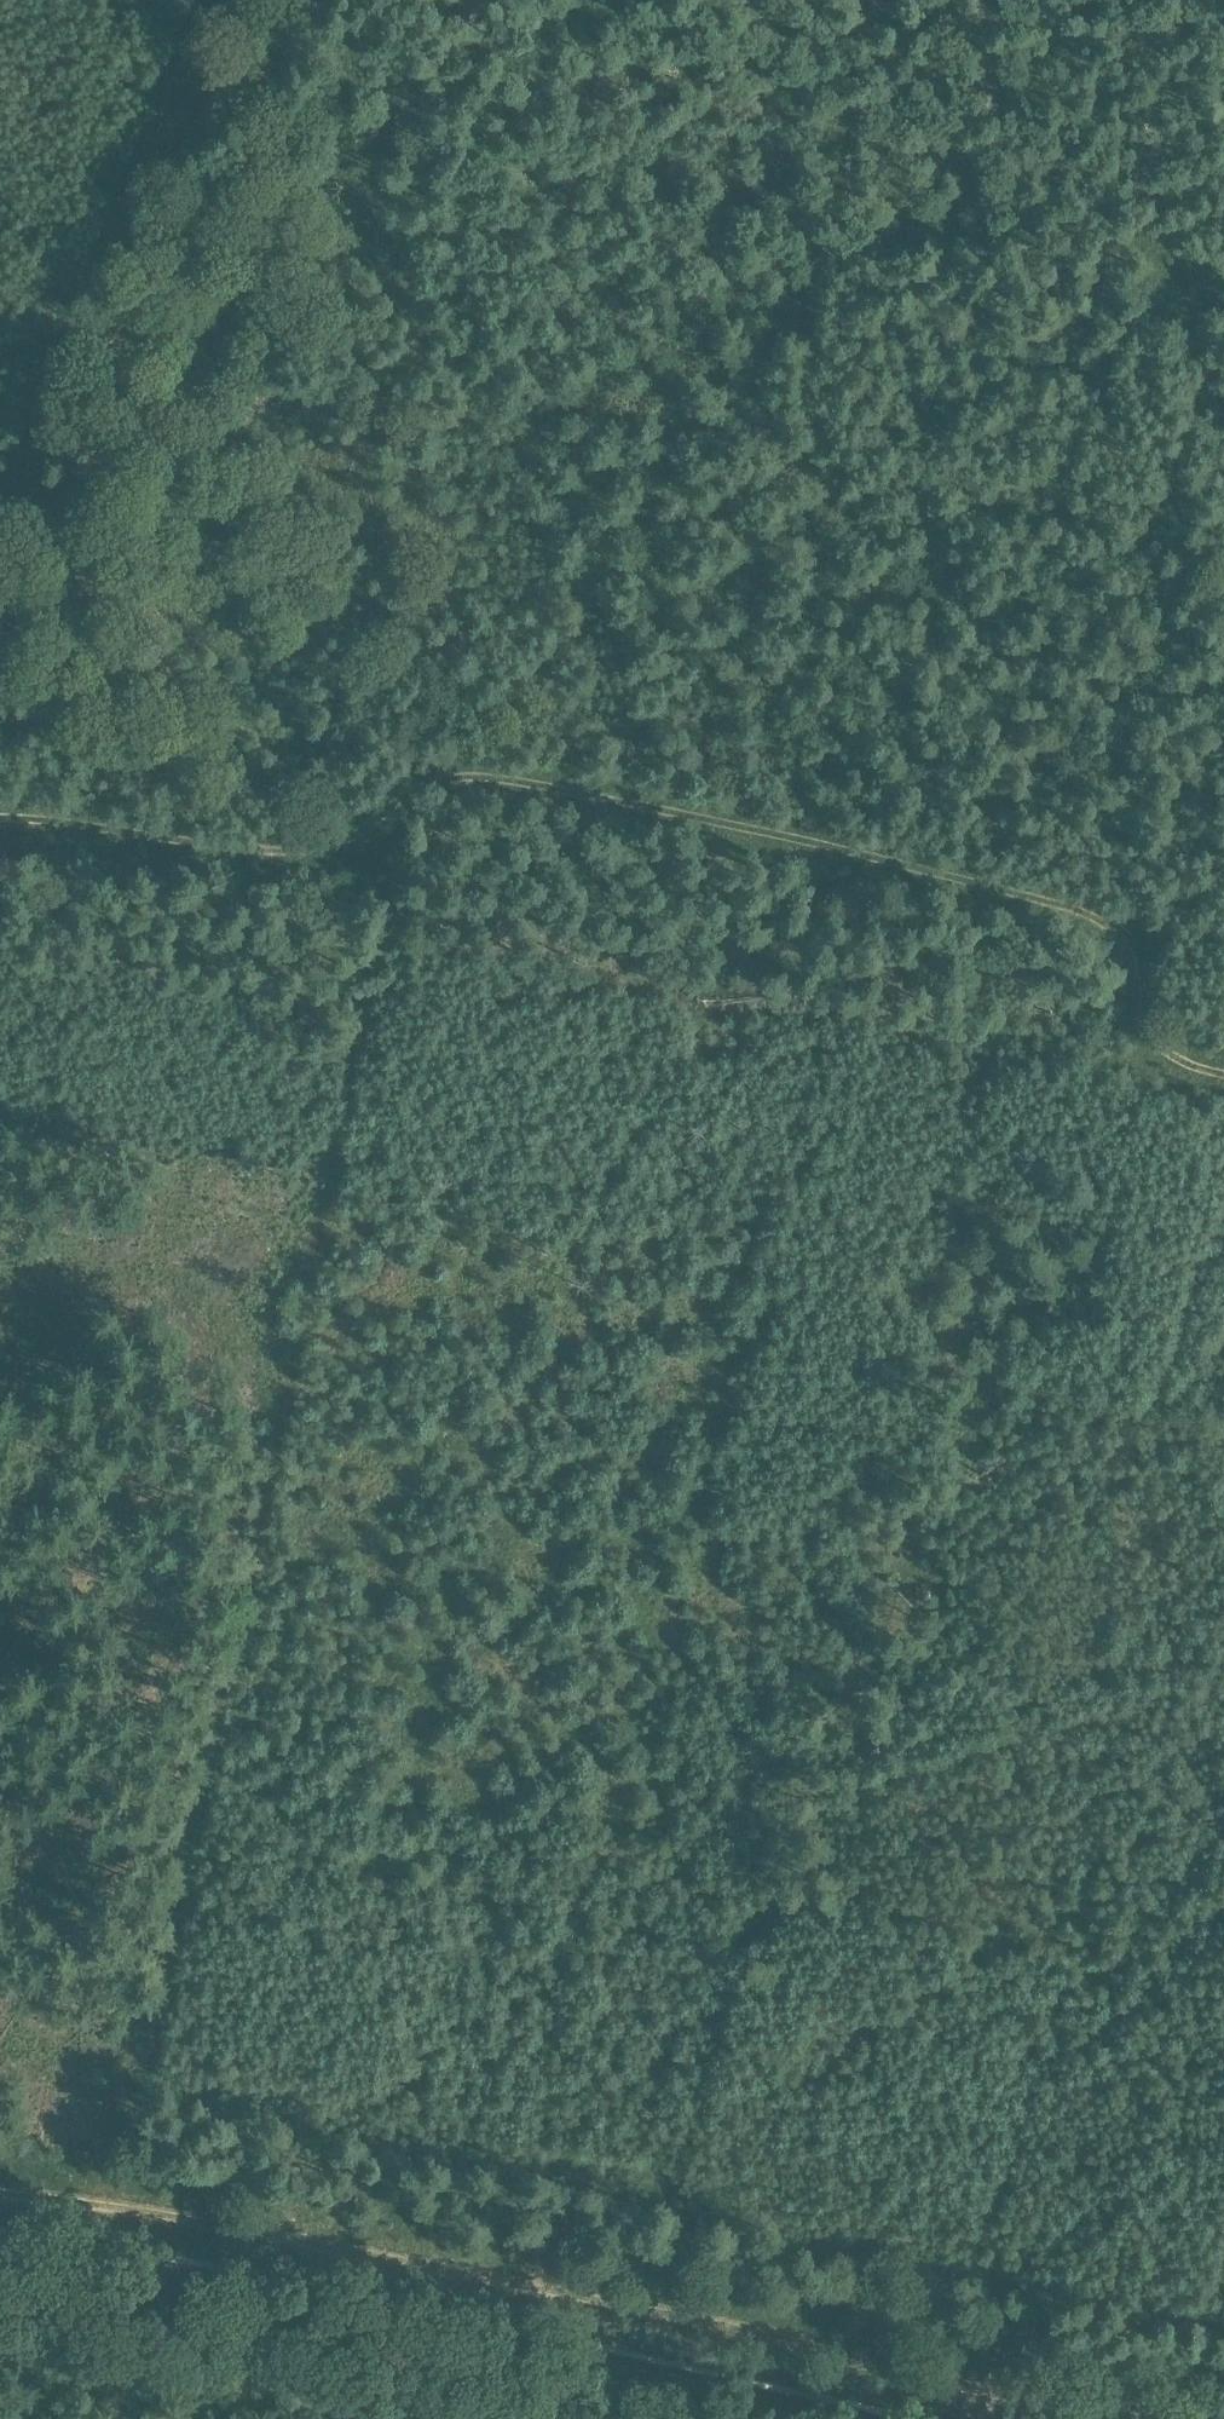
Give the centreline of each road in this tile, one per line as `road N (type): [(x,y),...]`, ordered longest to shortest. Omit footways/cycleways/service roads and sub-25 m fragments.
road 1 (track): [(0,820),(292,845),(464,780),(496,780),(888,851),(1119,922),(1135,937),(1145,993),(1173,1052),(1223,1077)]
road 2 (track): [(1098,2418),(333,2250),(0,2195)]

